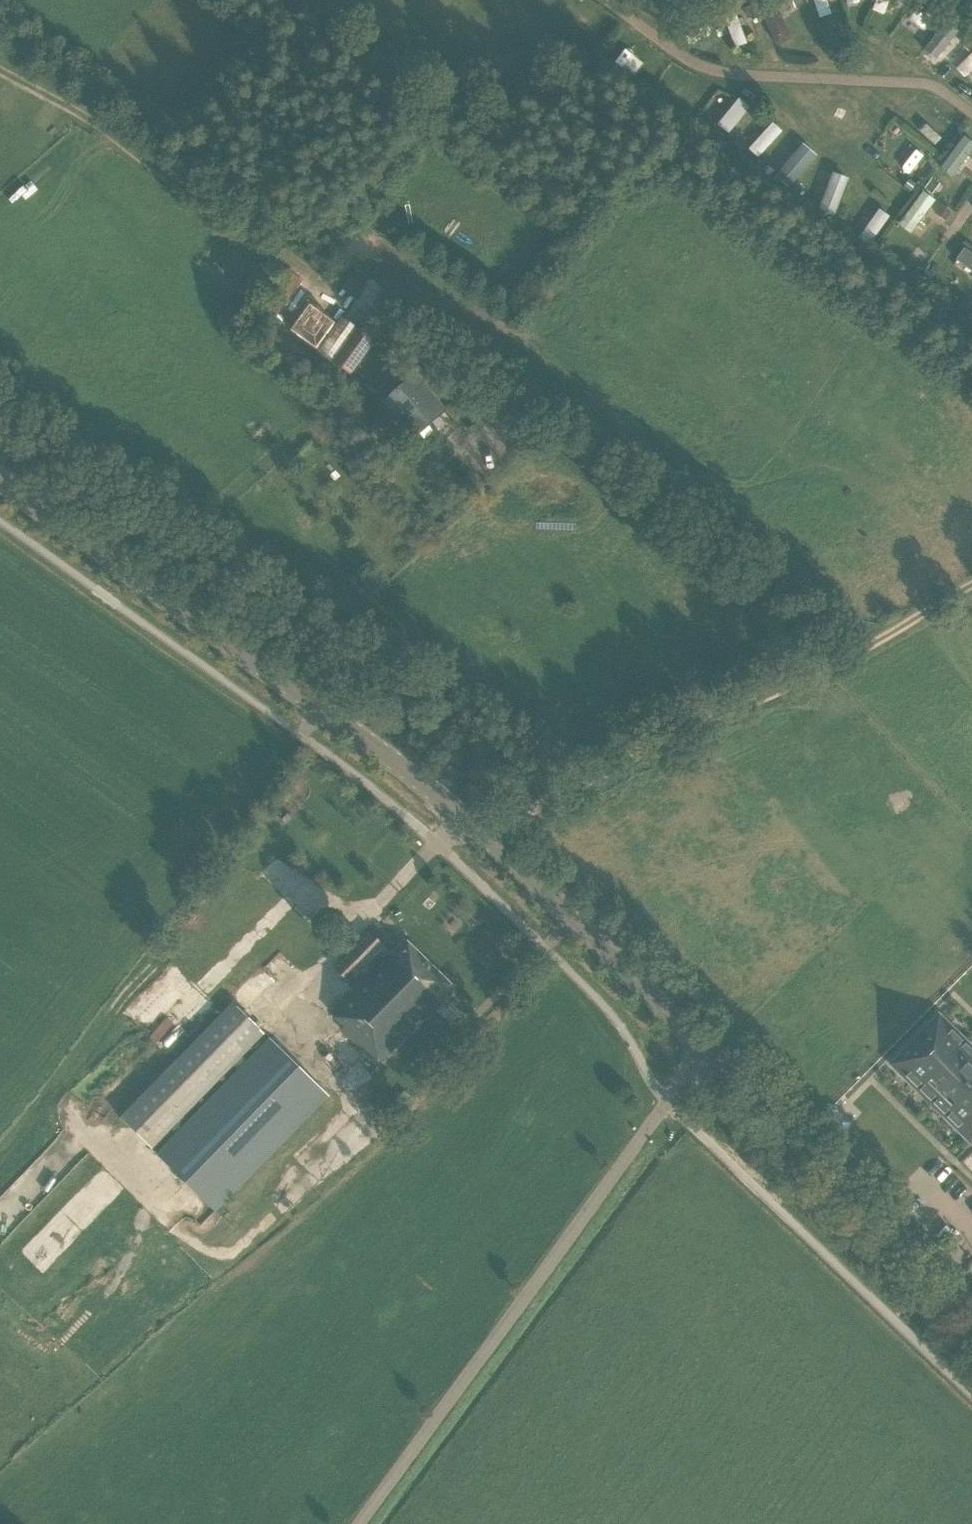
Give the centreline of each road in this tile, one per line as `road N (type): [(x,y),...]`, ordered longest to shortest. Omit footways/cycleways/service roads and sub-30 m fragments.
road 1 (tertiary): [(971,1310),(449,804),(0,478)]
road 2 (track): [(971,586),(564,793)]
road 3 (track): [(839,660),(520,418)]
road 4 (track): [(0,70),(72,108),(229,221)]

